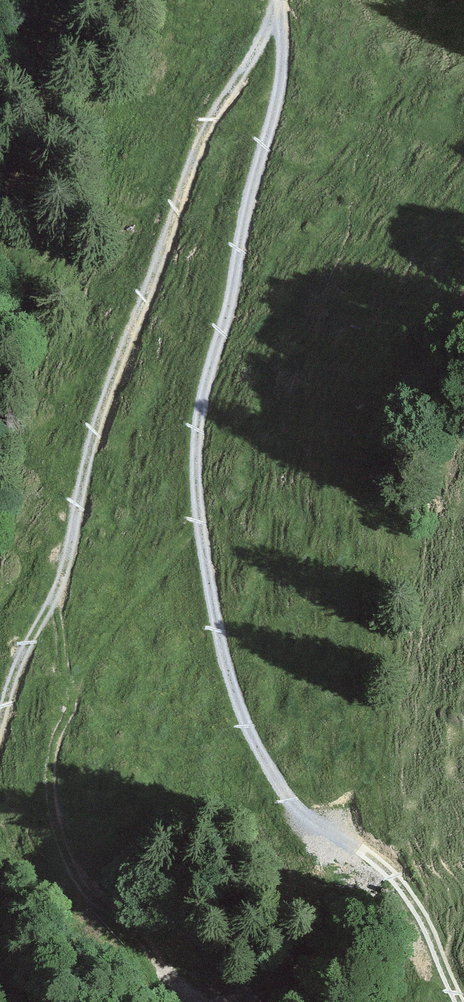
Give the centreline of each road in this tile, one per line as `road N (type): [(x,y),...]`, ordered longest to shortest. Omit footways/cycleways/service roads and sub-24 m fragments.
road 1 (track): [(280,0),(282,74),(202,405),(197,502),(216,619),(250,736),(319,830),(368,854),(424,915),(459,1001)]
road 2 (track): [(0,709),(65,570),(94,431),(192,156),(278,0)]

